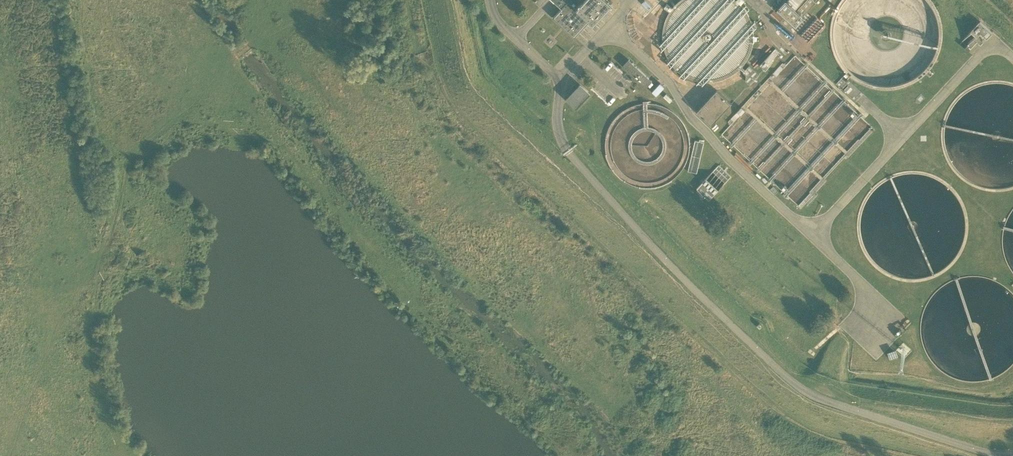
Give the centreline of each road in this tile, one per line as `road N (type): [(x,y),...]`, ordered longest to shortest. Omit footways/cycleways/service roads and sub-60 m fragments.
road 1 (track): [(894,455),(786,424),(462,130),(415,34)]

